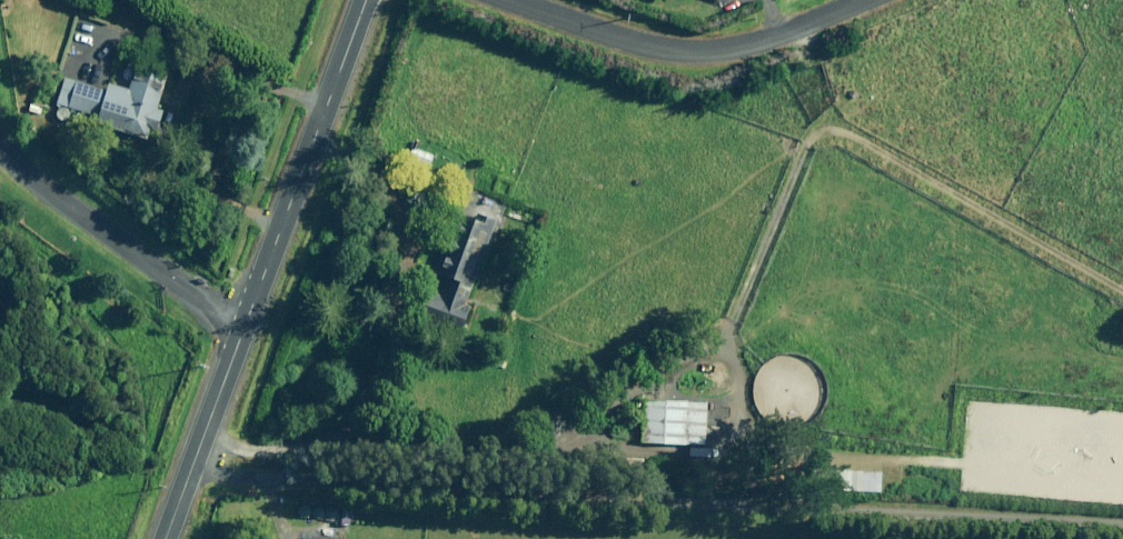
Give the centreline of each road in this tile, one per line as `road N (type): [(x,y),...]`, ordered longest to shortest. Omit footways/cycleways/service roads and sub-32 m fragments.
road 1 (track): [(1122,529),(189,476)]
road 2 (unclassified): [(508,0),(628,42),(697,54),(756,45),(866,0)]
road 3 (tertiary): [(366,0),(245,326)]
road 4 (residential): [(245,326),(0,148)]
road 5 (tertiary): [(245,326),(165,538)]

